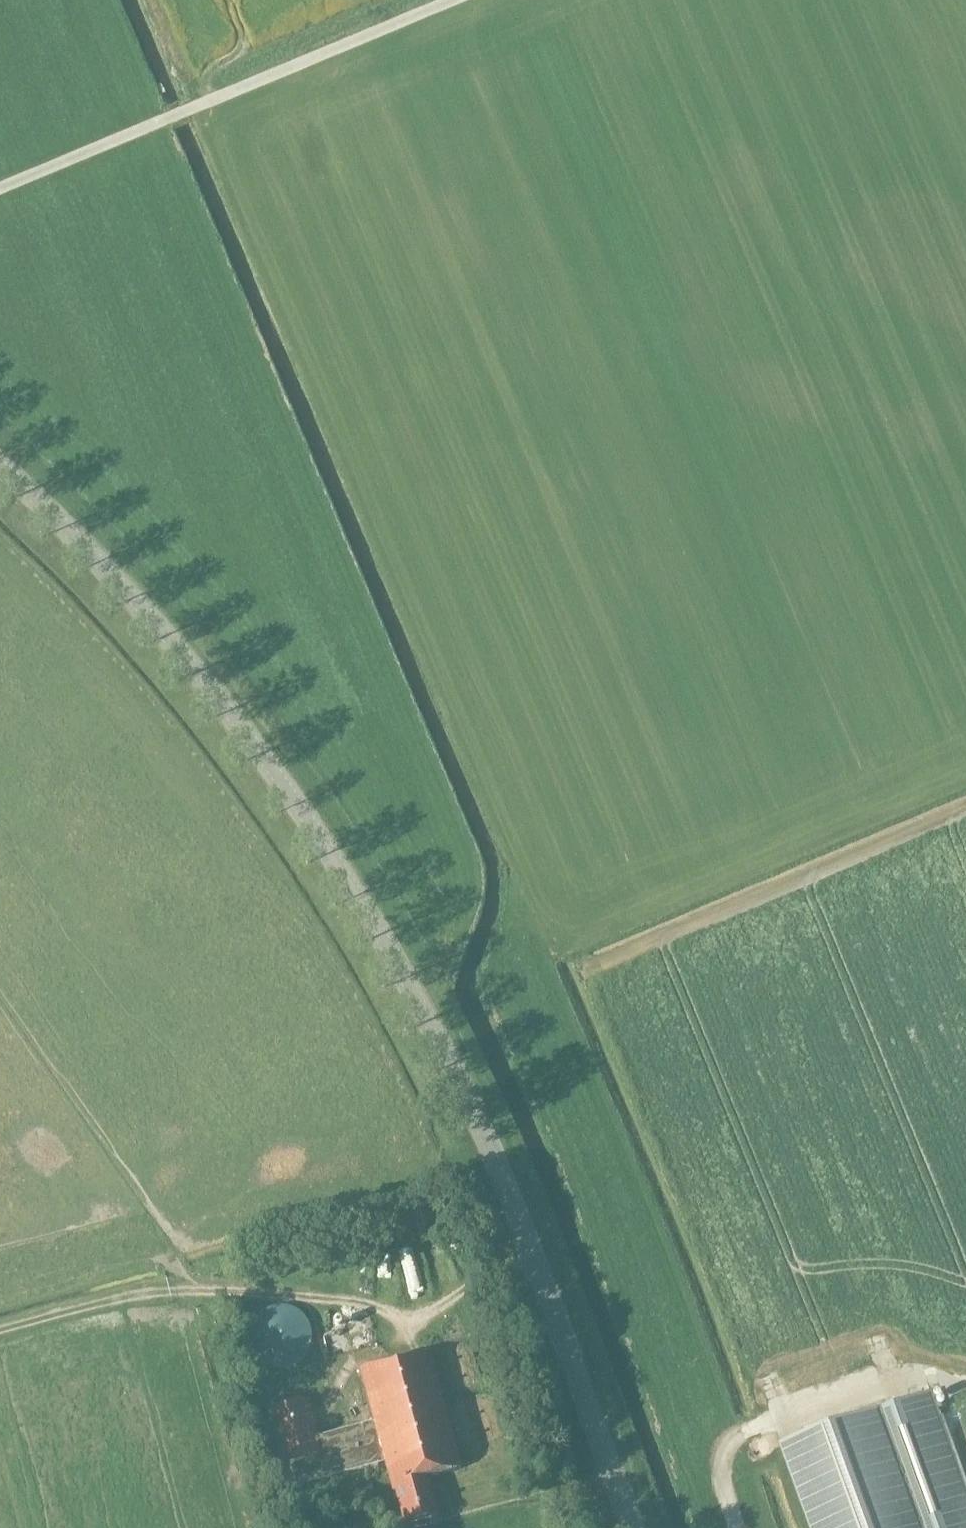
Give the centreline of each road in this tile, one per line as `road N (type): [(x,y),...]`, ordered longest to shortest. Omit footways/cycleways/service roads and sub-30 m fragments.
road 1 (secondary): [(633,1527),(502,1177),(380,936),(307,820),(207,684),(118,583),(0,467)]

